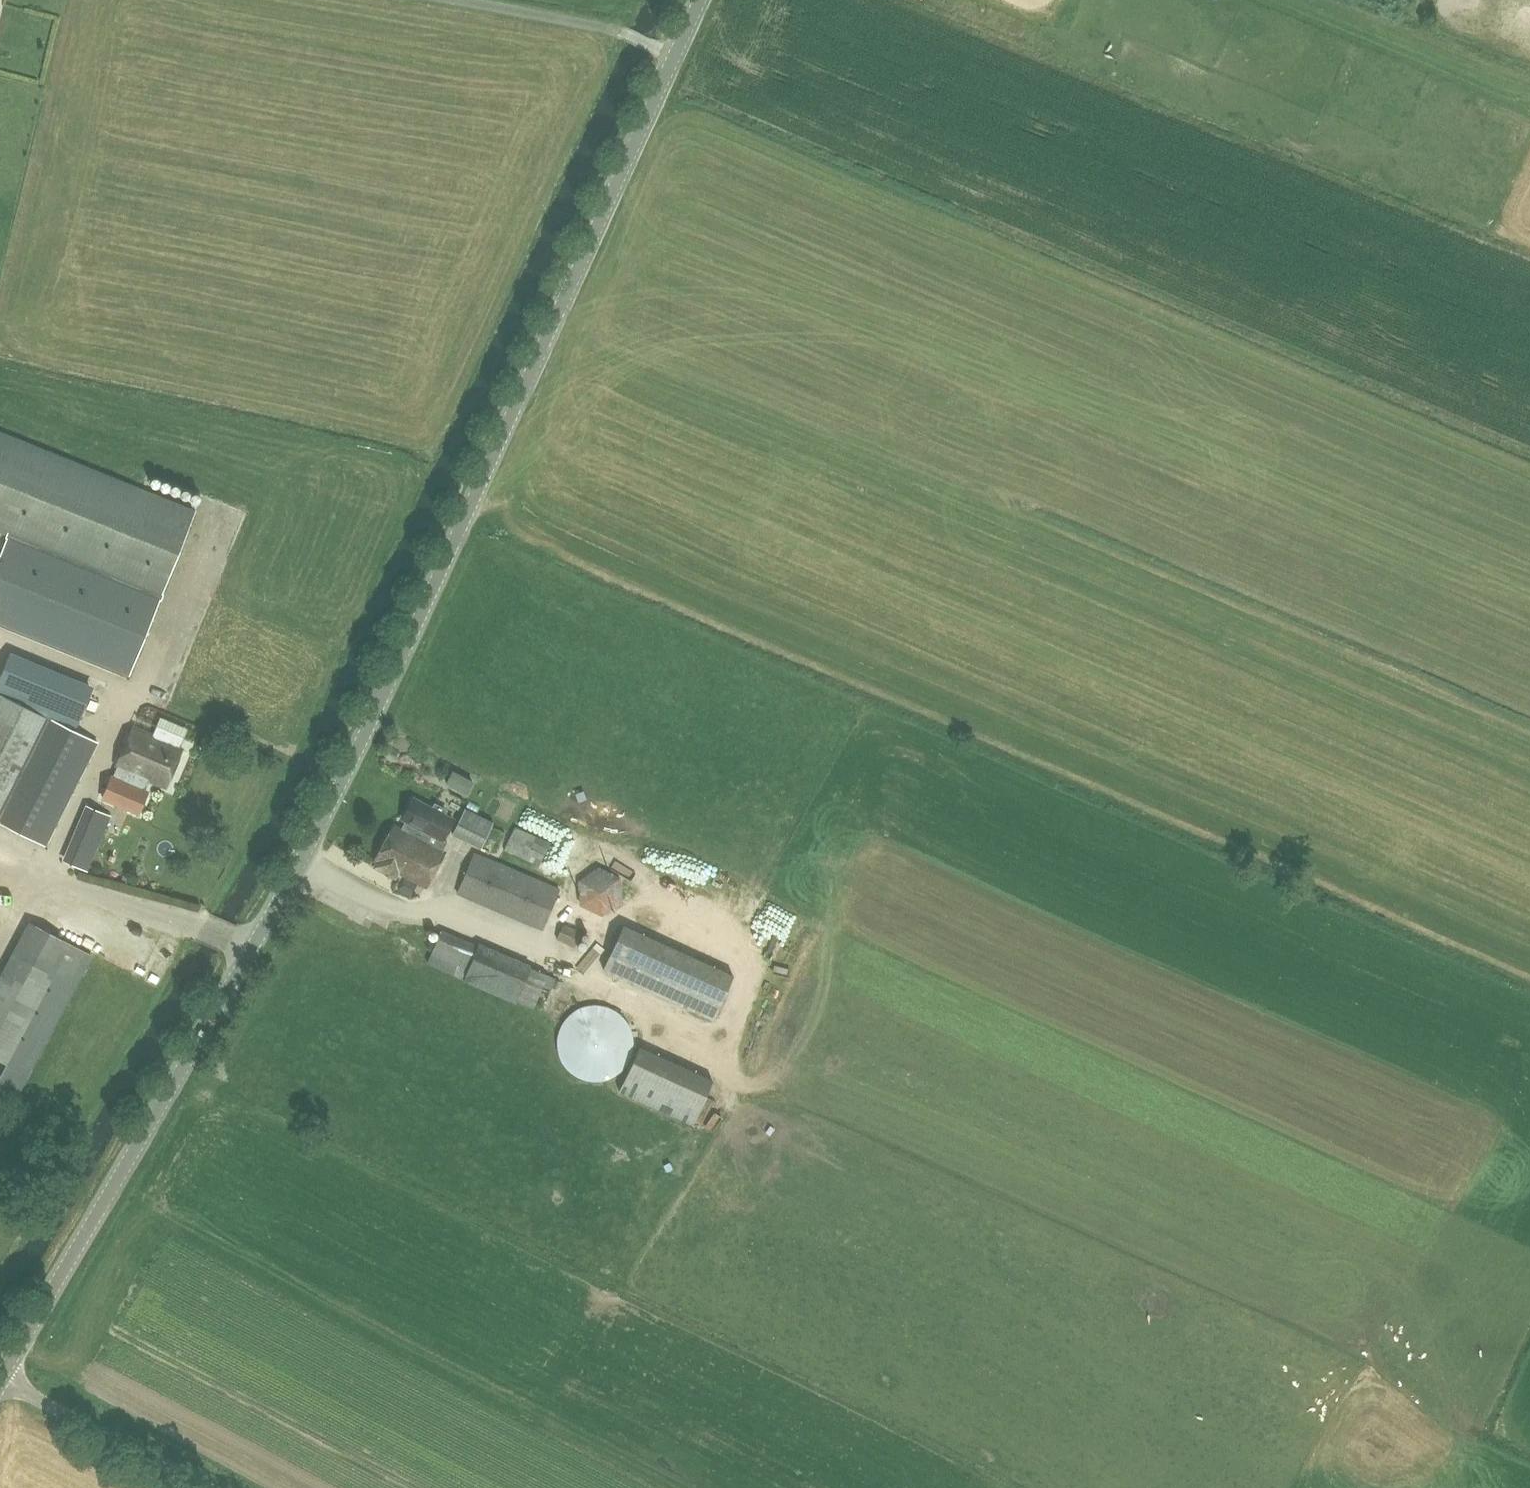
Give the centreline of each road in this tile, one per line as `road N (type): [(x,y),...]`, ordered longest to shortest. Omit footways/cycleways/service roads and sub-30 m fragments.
road 1 (tertiary): [(2,1381),(356,754),(677,53)]
road 2 (unclassified): [(209,1487),(2,1381)]
road 3 (unclassified): [(677,53),(605,26),(462,0)]

